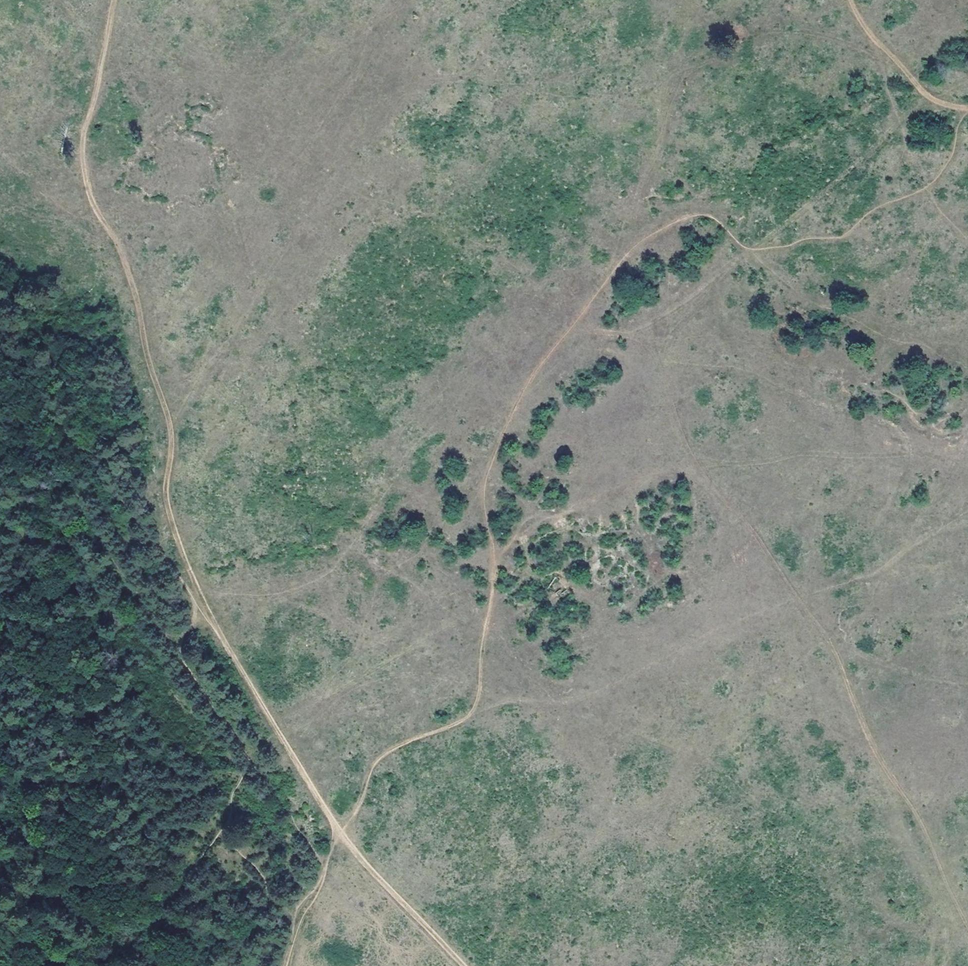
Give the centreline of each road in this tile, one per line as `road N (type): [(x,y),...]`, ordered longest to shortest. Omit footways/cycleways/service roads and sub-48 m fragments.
road 1 (track): [(473,965),(343,827),(199,587),(168,492),(177,453),(158,435),(169,414),(144,302),(129,274),(132,240),(99,207),(90,181),(87,136),(119,0)]
road 2 (track): [(199,587),(183,581),(91,455),(70,441),(0,330)]
road 3 (track): [(849,0),(925,94),(967,107)]

